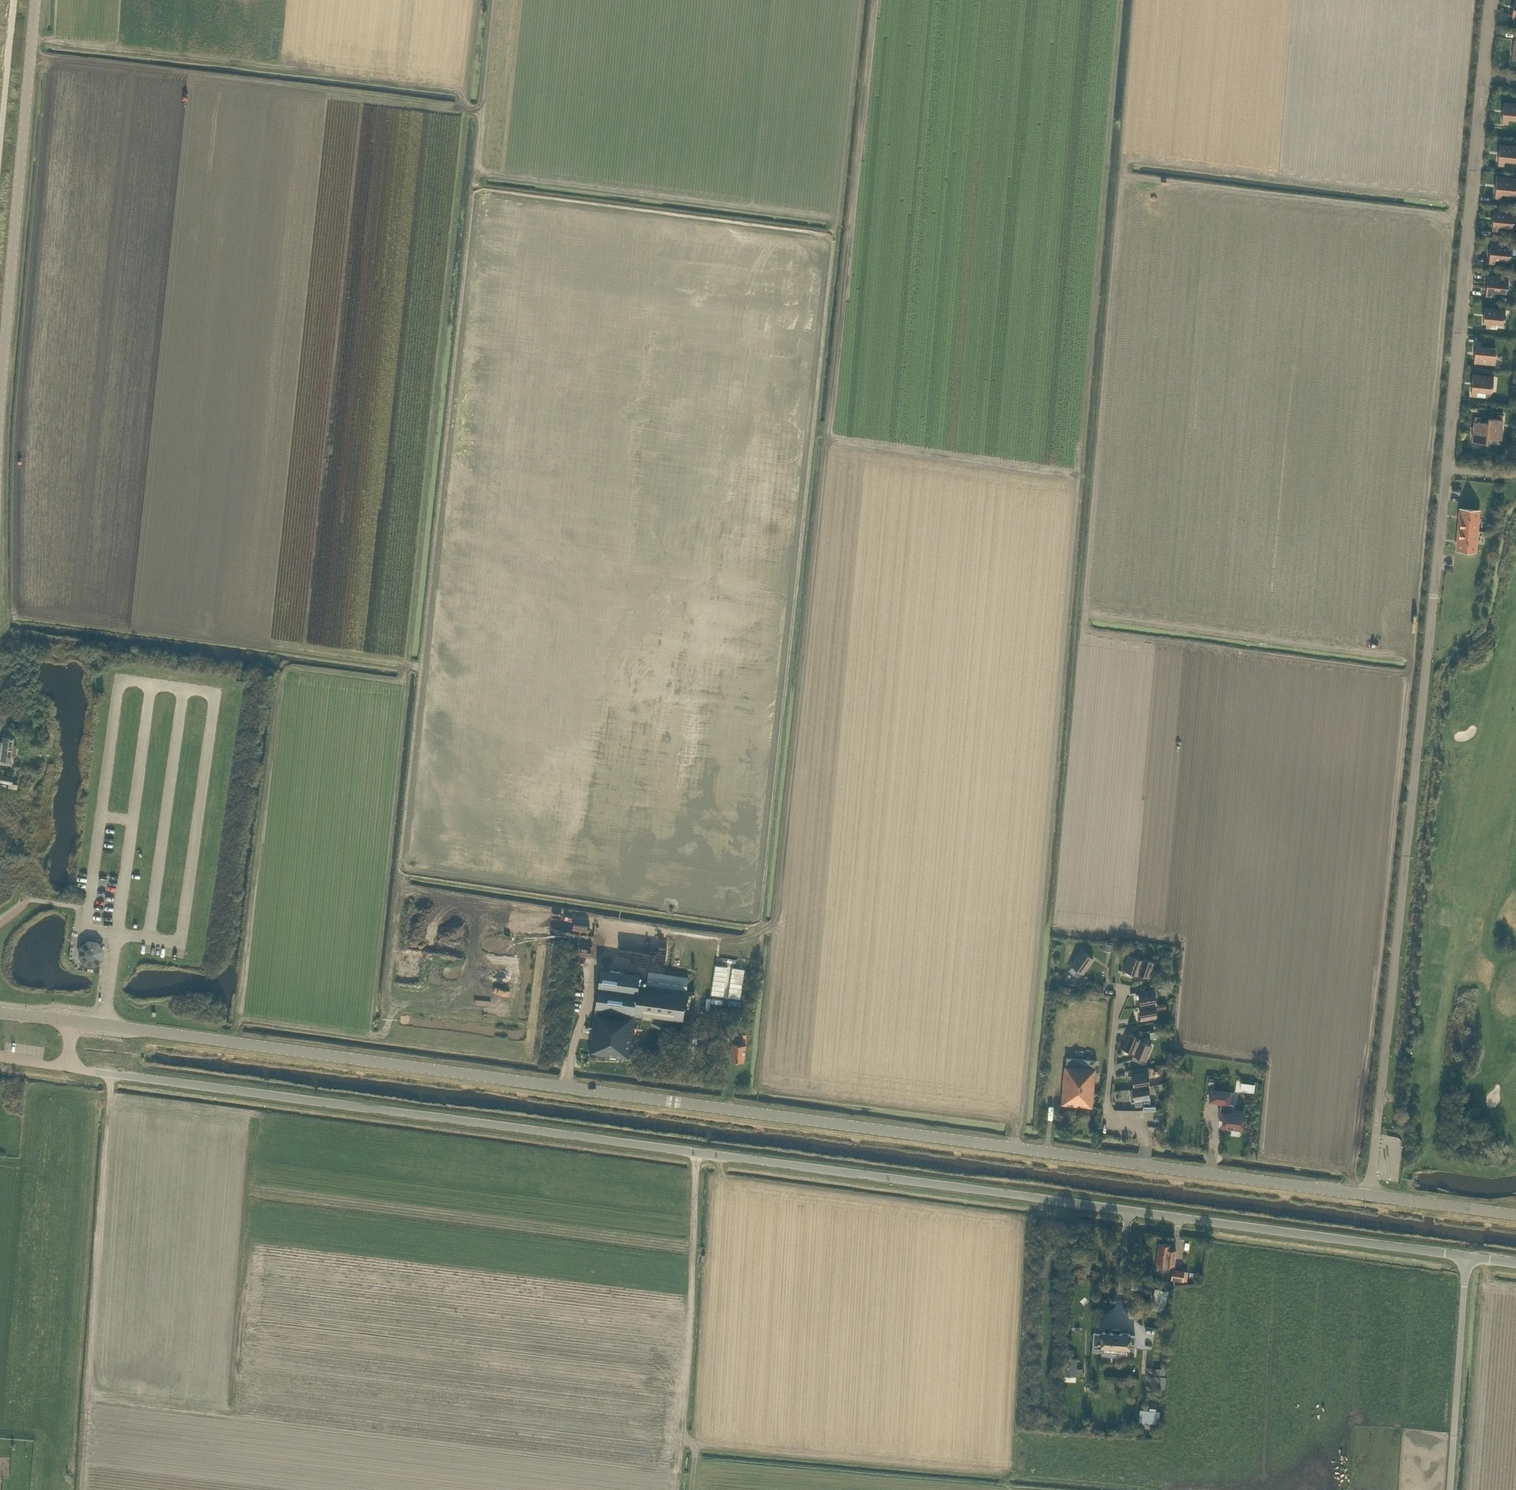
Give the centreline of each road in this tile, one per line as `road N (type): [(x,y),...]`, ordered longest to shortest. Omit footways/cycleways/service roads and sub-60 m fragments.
road 1 (secondary): [(1515,1214),(71,1020)]
road 2 (unclassified): [(1466,1257),(66,1066)]
road 3 (tertiary): [(0,435),(38,0)]
road 4 (track): [(111,1072),(82,1489)]
road 5 (track): [(699,1152),(677,1489)]
road 6 (unclassified): [(1450,1489),(1466,1257)]

